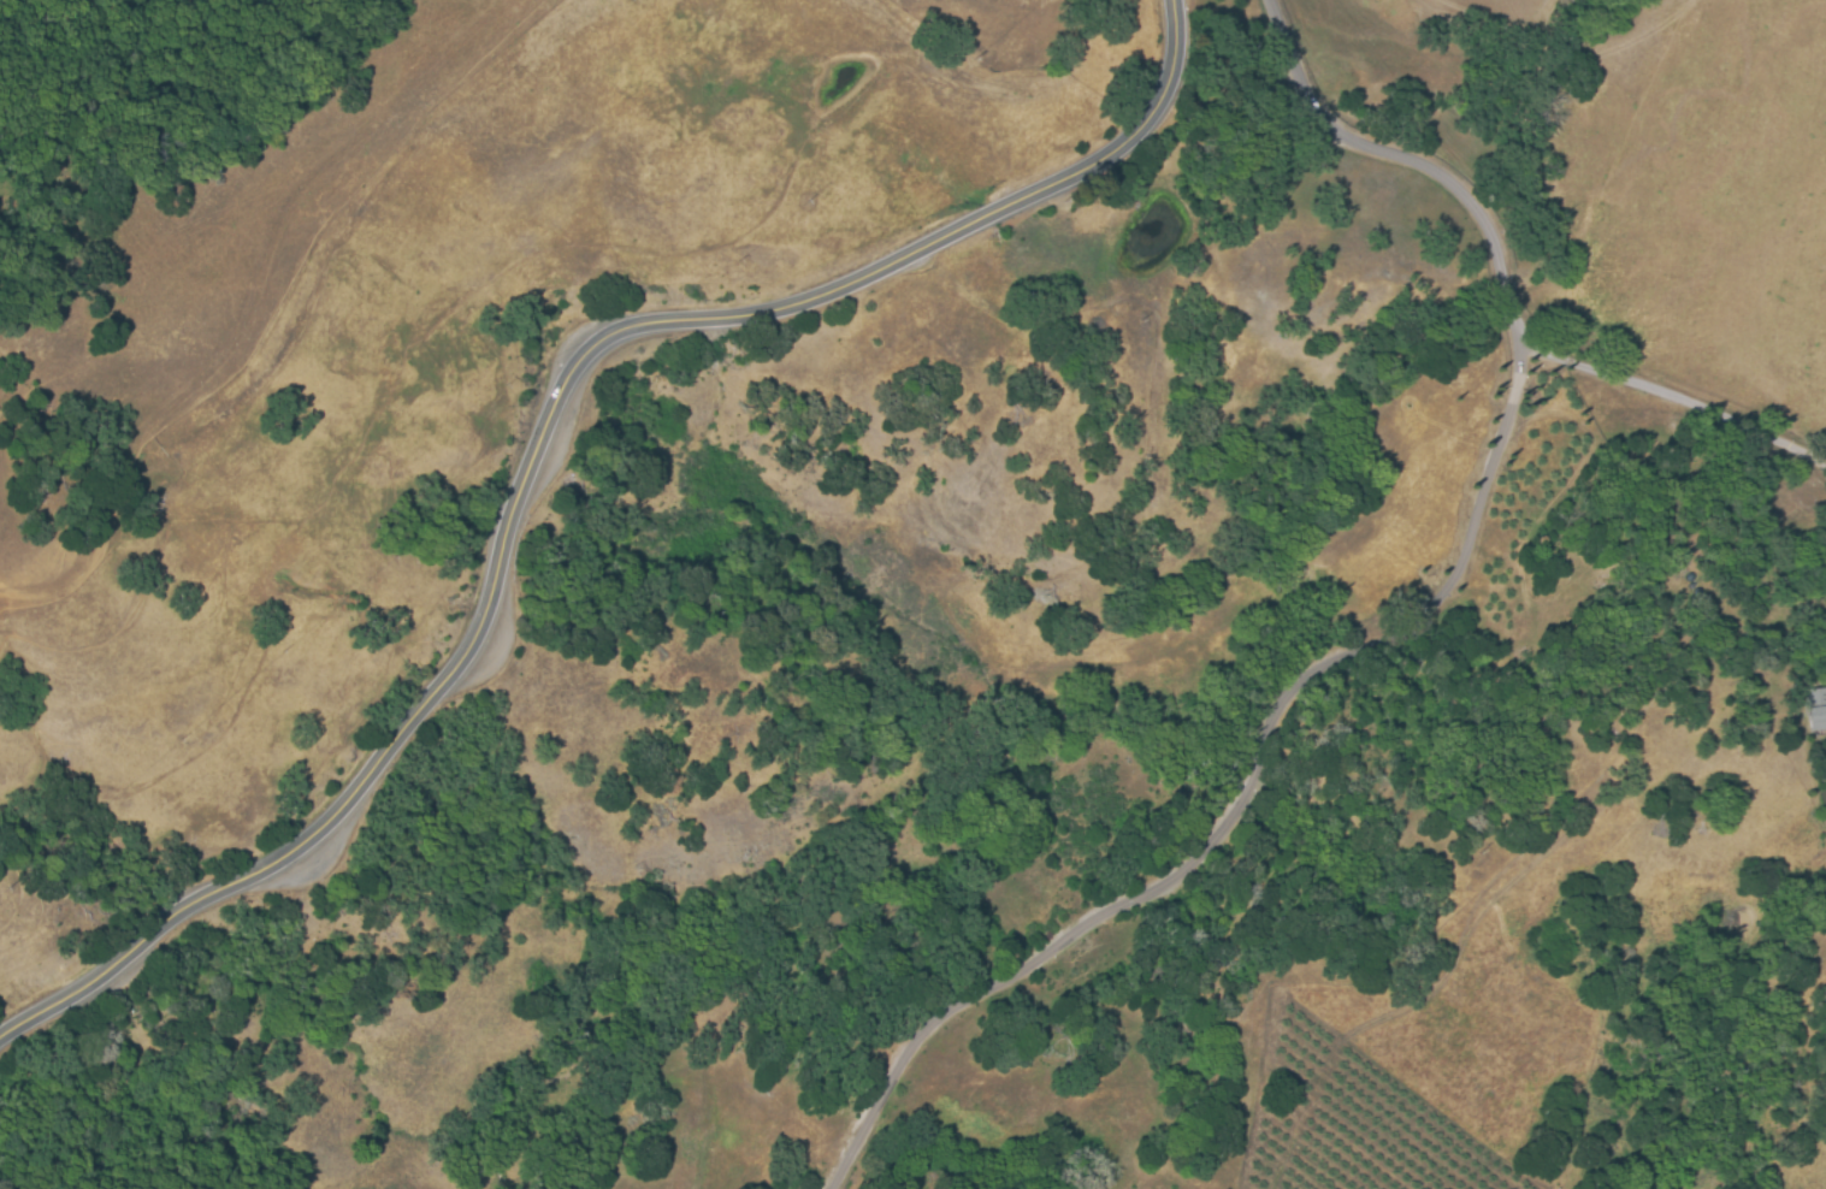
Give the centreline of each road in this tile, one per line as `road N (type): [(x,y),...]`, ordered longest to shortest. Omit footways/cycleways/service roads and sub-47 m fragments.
road 1 (tertiary): [(1192,0),(1186,88),(1168,117),(1091,172),(861,286),(766,310),(637,326),(566,383),(513,504),(463,658),(327,824),(120,978),(0,1045)]
road 2 (residential): [(815,1188),(898,1045),(1038,947),(1165,876),(1223,800),(1263,706),(1298,672),(1408,617),(1456,527),(1506,390),(1495,226),(1452,176),(1343,131),(1320,107),(1282,0)]
road 3 (residential): [(1825,466),(1505,350)]

